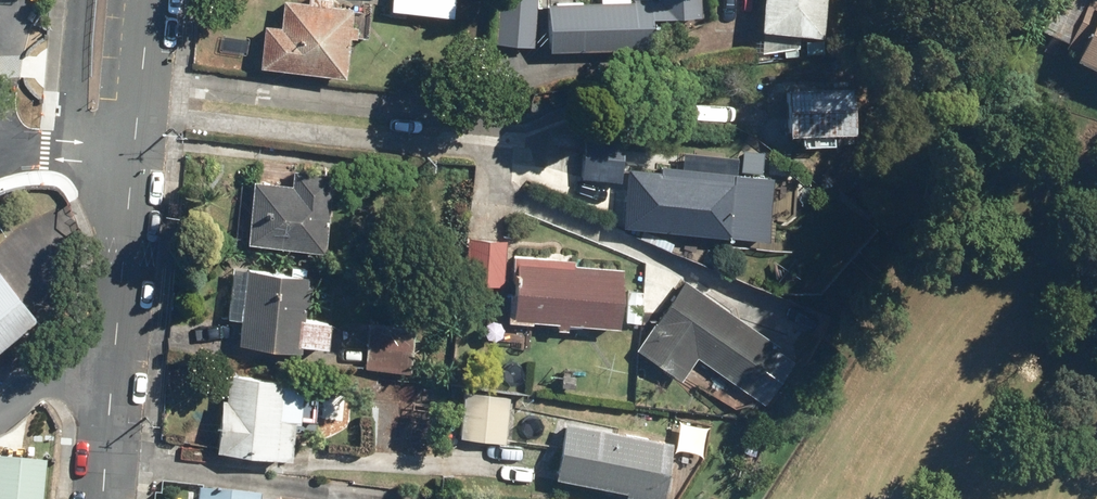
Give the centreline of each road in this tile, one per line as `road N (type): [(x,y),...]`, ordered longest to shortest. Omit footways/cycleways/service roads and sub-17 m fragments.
road 1 (residential): [(103,498),(151,0)]

